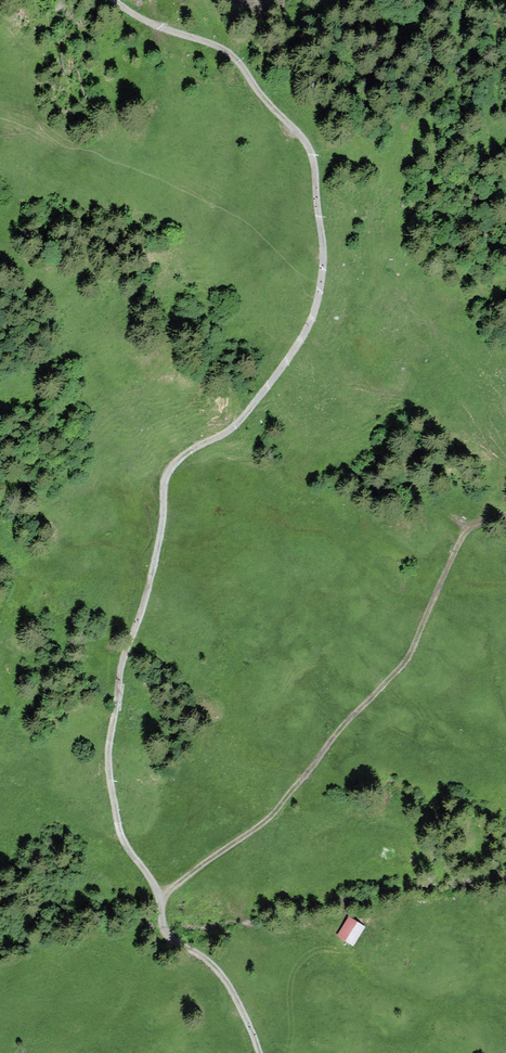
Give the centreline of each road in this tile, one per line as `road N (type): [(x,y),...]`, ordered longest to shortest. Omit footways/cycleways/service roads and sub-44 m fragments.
road 1 (track): [(260,1052),(222,977),(165,929),(159,898),(118,824),(109,743),(125,653),(161,536),(168,473),(238,424),(315,312)]
road 2 (track): [(505,514),(460,536),(402,662),(267,819),(159,898)]
road 3 (track): [(315,312),(323,241),(309,149),(224,50),(149,24),(111,0)]

